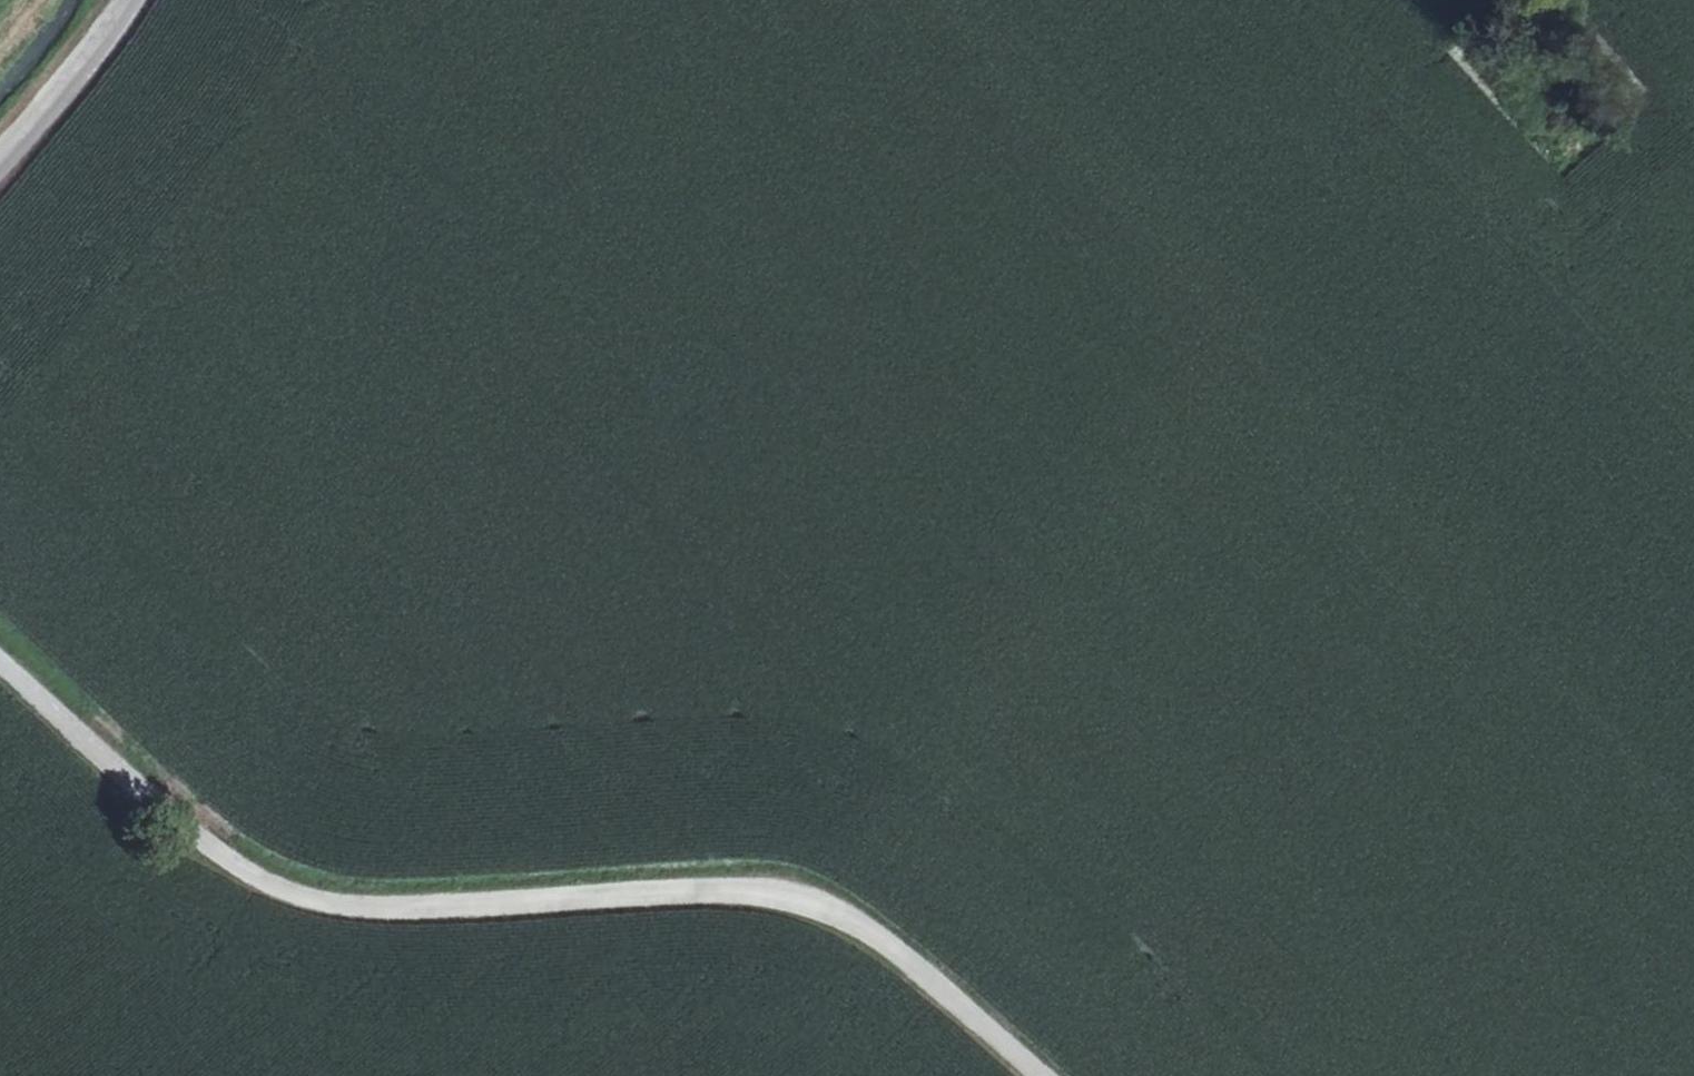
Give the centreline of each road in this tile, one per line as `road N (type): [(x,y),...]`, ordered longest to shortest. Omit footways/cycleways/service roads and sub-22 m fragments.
road 1 (track): [(0,662),(188,833),(265,886),(326,905),(388,910),(764,885),(826,903),(861,923),(1042,1075)]
road 2 (unclassified): [(127,0),(0,156)]

